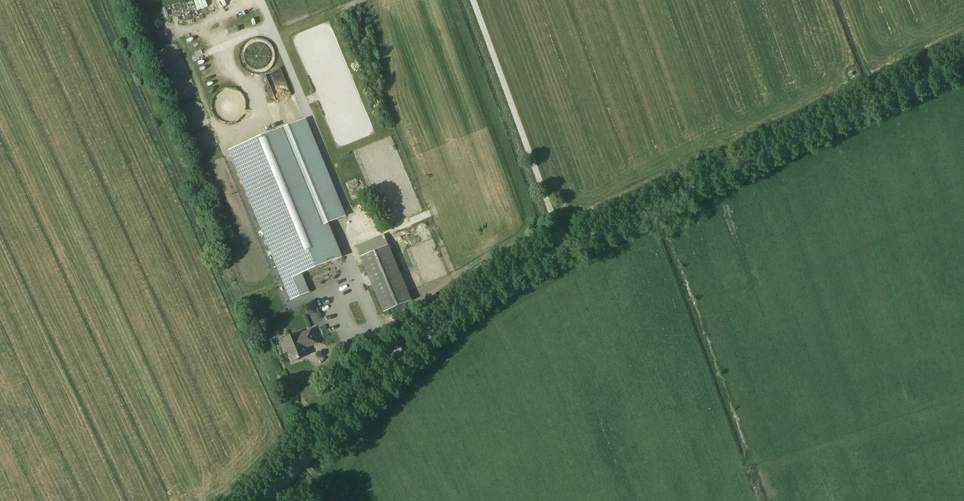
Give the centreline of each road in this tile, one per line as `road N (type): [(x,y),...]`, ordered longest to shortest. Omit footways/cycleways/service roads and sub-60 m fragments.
road 1 (unclassified): [(264,500),(495,283),(963,61)]
road 2 (track): [(472,0),(566,249)]

